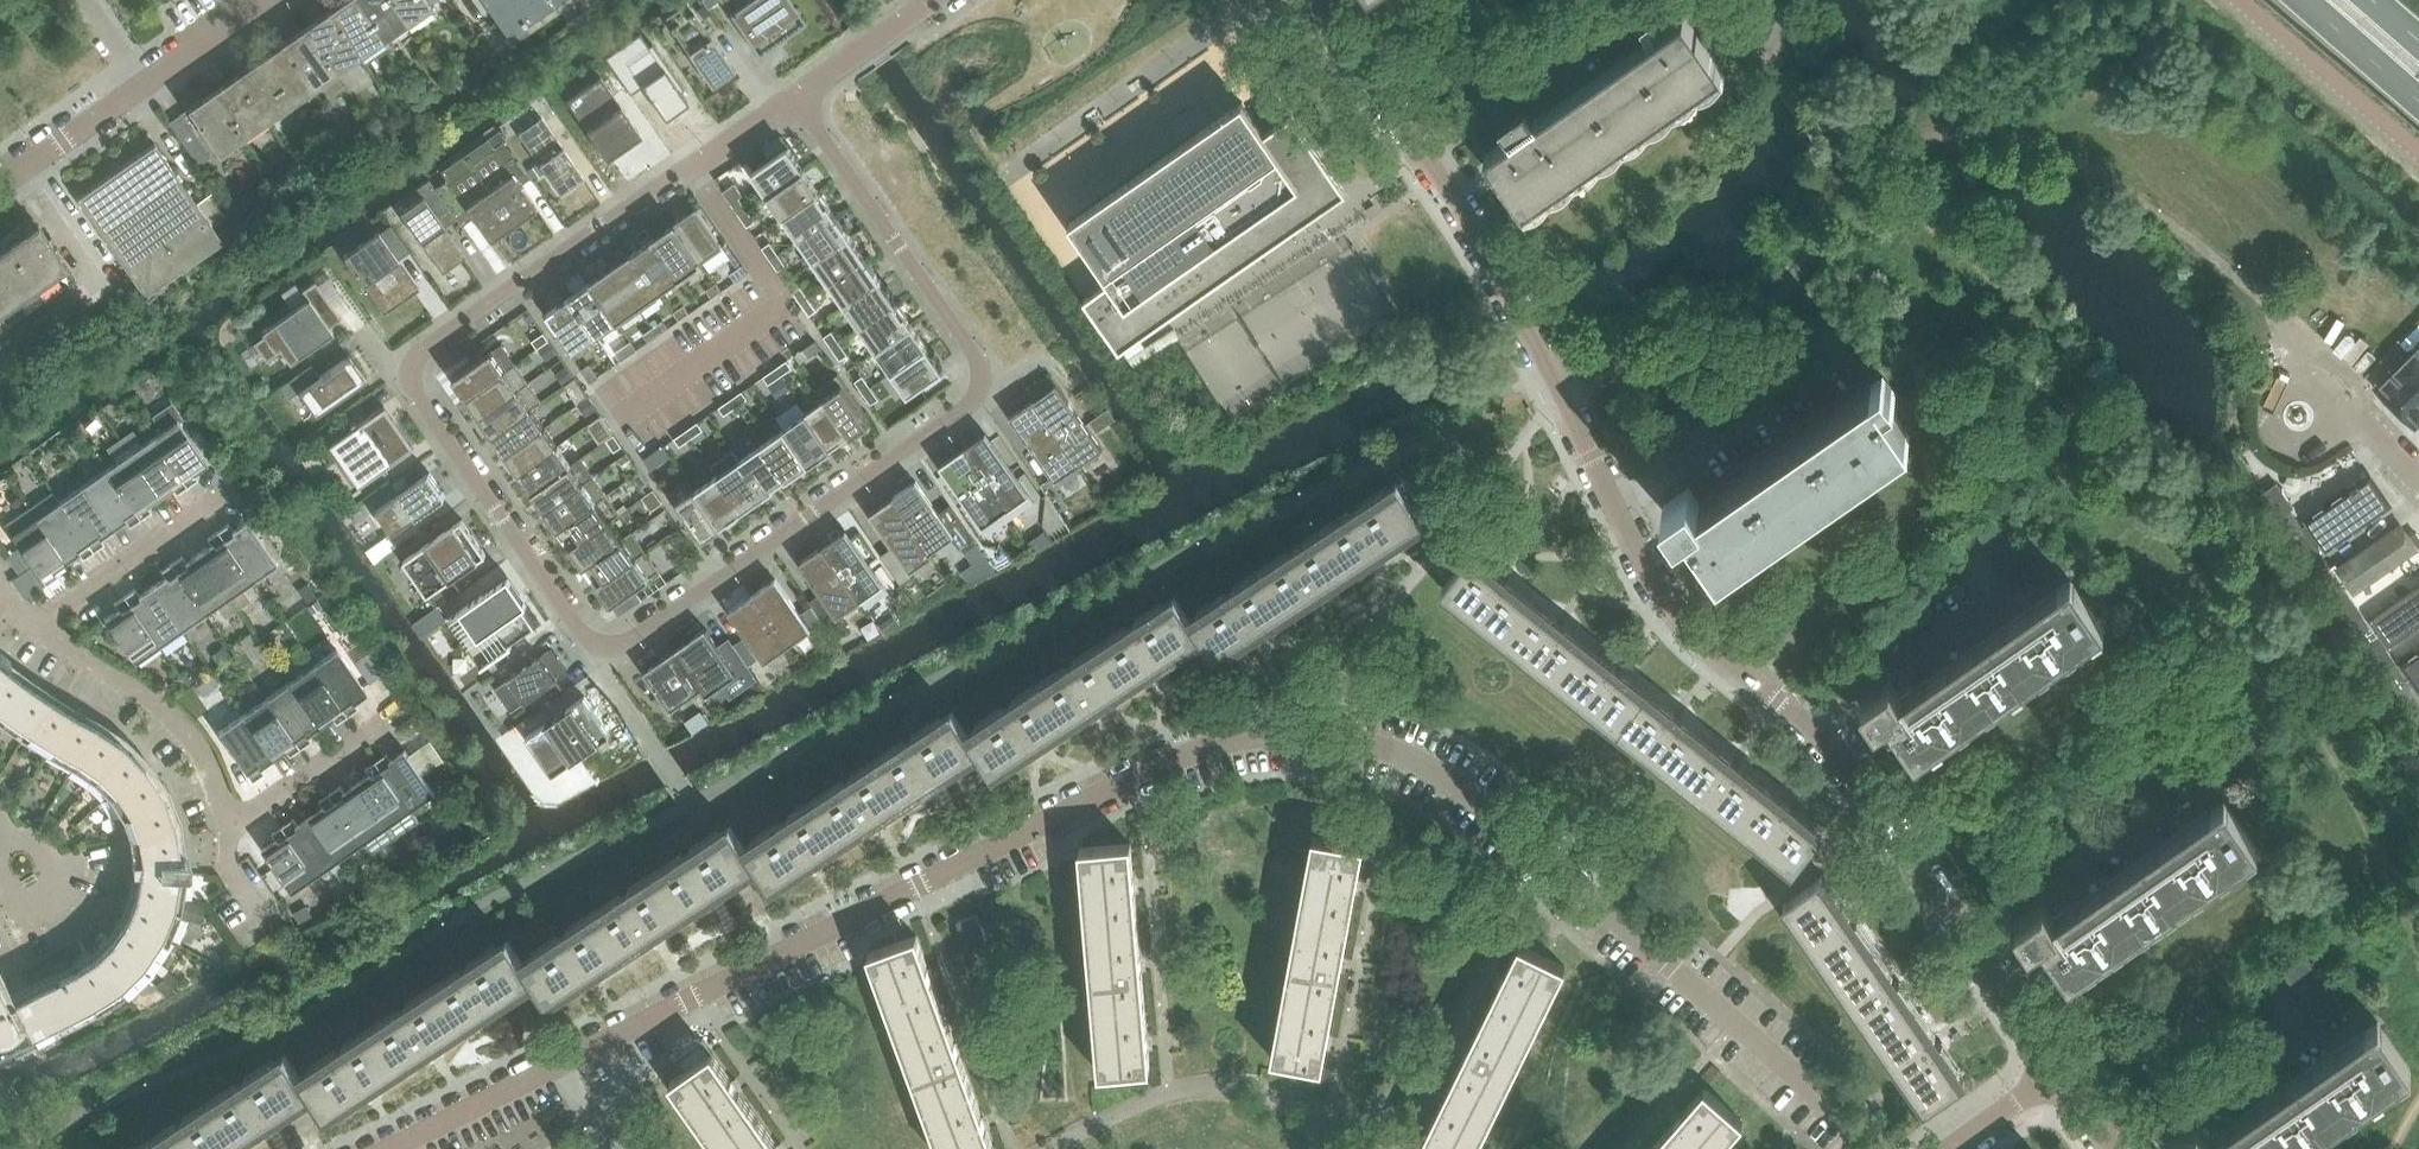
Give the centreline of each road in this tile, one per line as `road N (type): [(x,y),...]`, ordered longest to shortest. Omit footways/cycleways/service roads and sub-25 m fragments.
road 1 (residential): [(1876,1148),(1440,770),(1398,751),(1314,736),(1225,743),(1143,772),(394,1148)]
road 2 (residential): [(2063,1077),(1837,756),(1664,607),(1479,235),(1316,0)]
road 3 (residential): [(791,96),(429,344),(410,371),(420,396),(586,641),(602,650),(622,646),(969,404),(982,379)]
road 4 (track): [(2418,922),(2309,734),(2147,516),(2027,332),(1910,212),(1850,169)]
road 5 (residential): [(982,379),(969,345),(791,96)]
road 6 (residential): [(0,181),(263,0)]
road 7 (residential): [(227,832),(202,766),(175,726),(39,626)]
road 8 (residential): [(39,626),(225,495)]
road 9 (residential): [(2365,424),(2332,430),(2316,445),(2286,444),(2269,422),(2274,400),(2291,384),(2311,382),(2339,398)]
road 10 (residential): [(388,720),(227,832)]
road 11 (primary): [(2302,0),(2418,104)]
road 12 (residential): [(1954,1148),(2063,1077)]
road 13 (residential): [(897,24),(791,96)]

